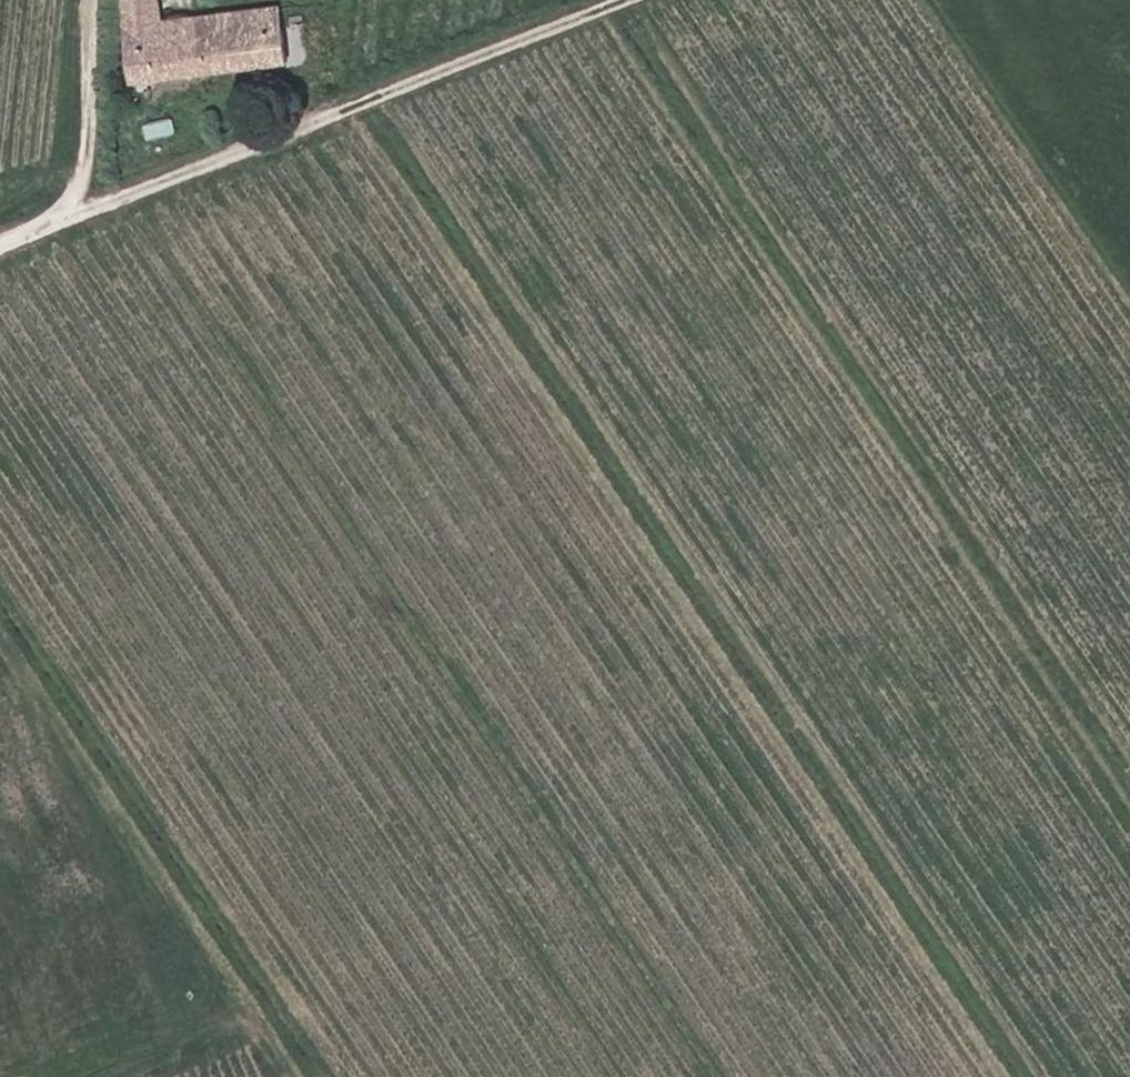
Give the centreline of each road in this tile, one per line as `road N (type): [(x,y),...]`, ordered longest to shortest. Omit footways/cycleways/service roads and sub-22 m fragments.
road 1 (track): [(635,0),(0,247)]

